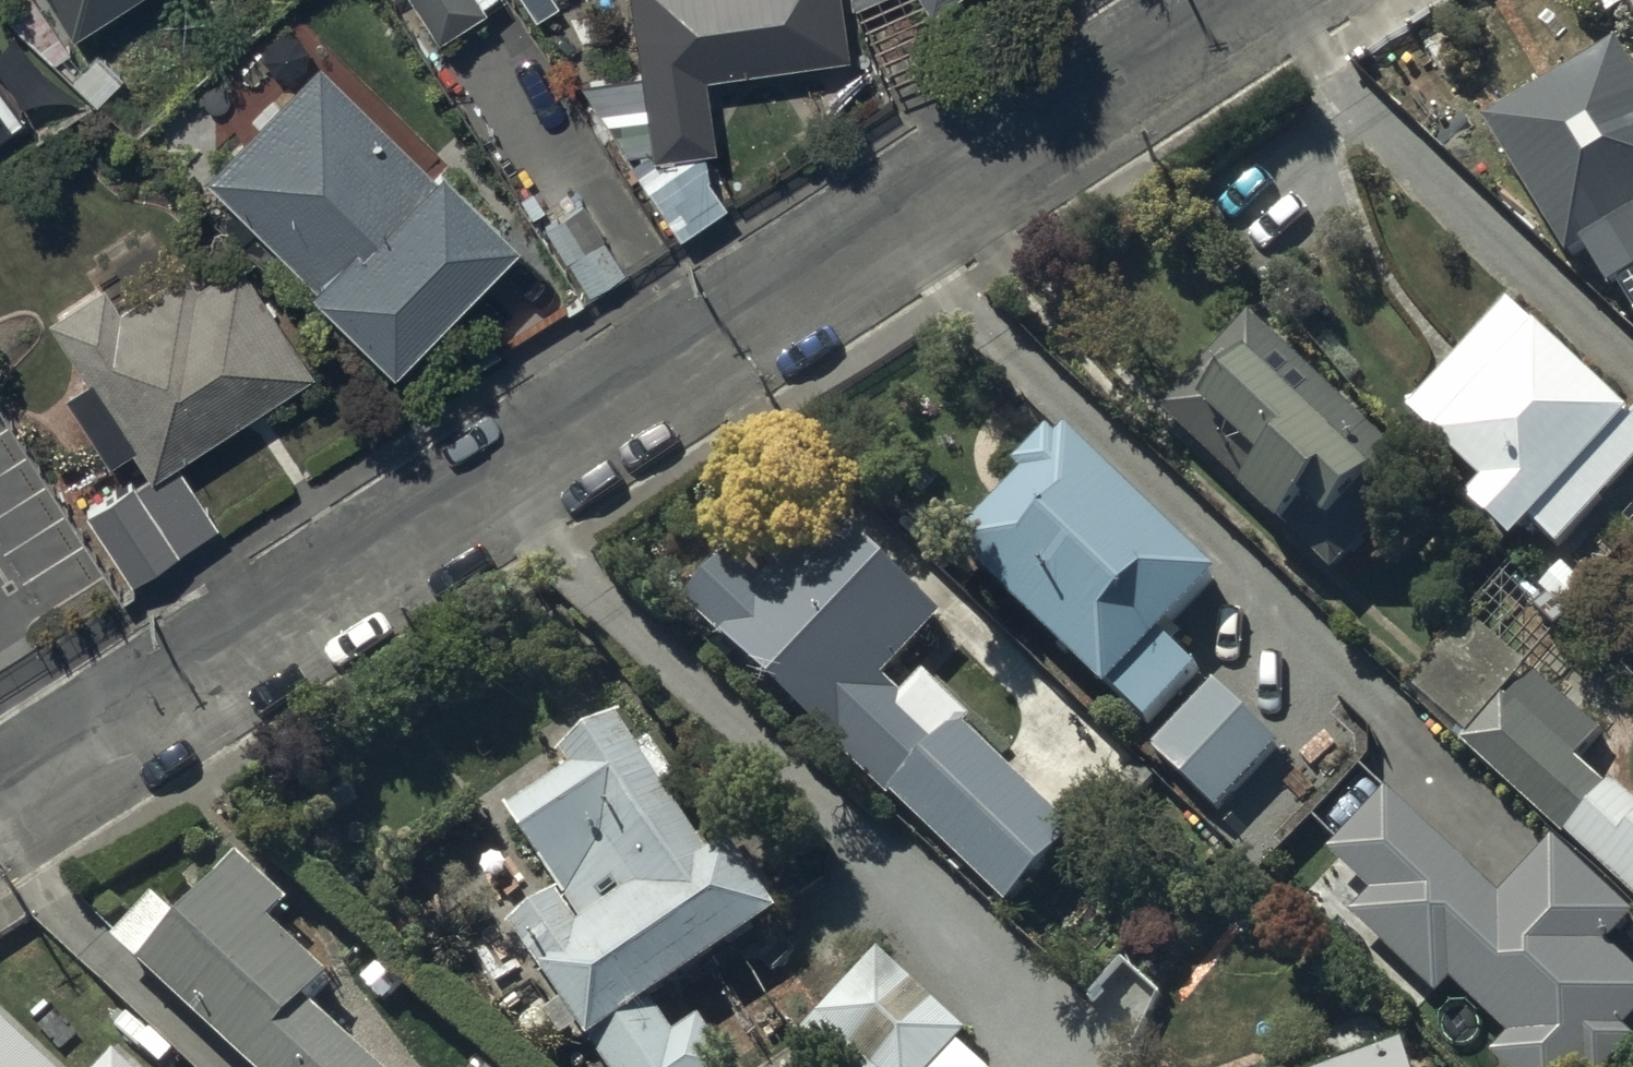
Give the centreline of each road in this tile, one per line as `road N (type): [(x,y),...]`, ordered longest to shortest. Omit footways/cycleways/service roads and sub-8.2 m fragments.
road 1 (residential): [(1241,0),(81,769)]
road 2 (residential): [(81,769),(0,665)]

